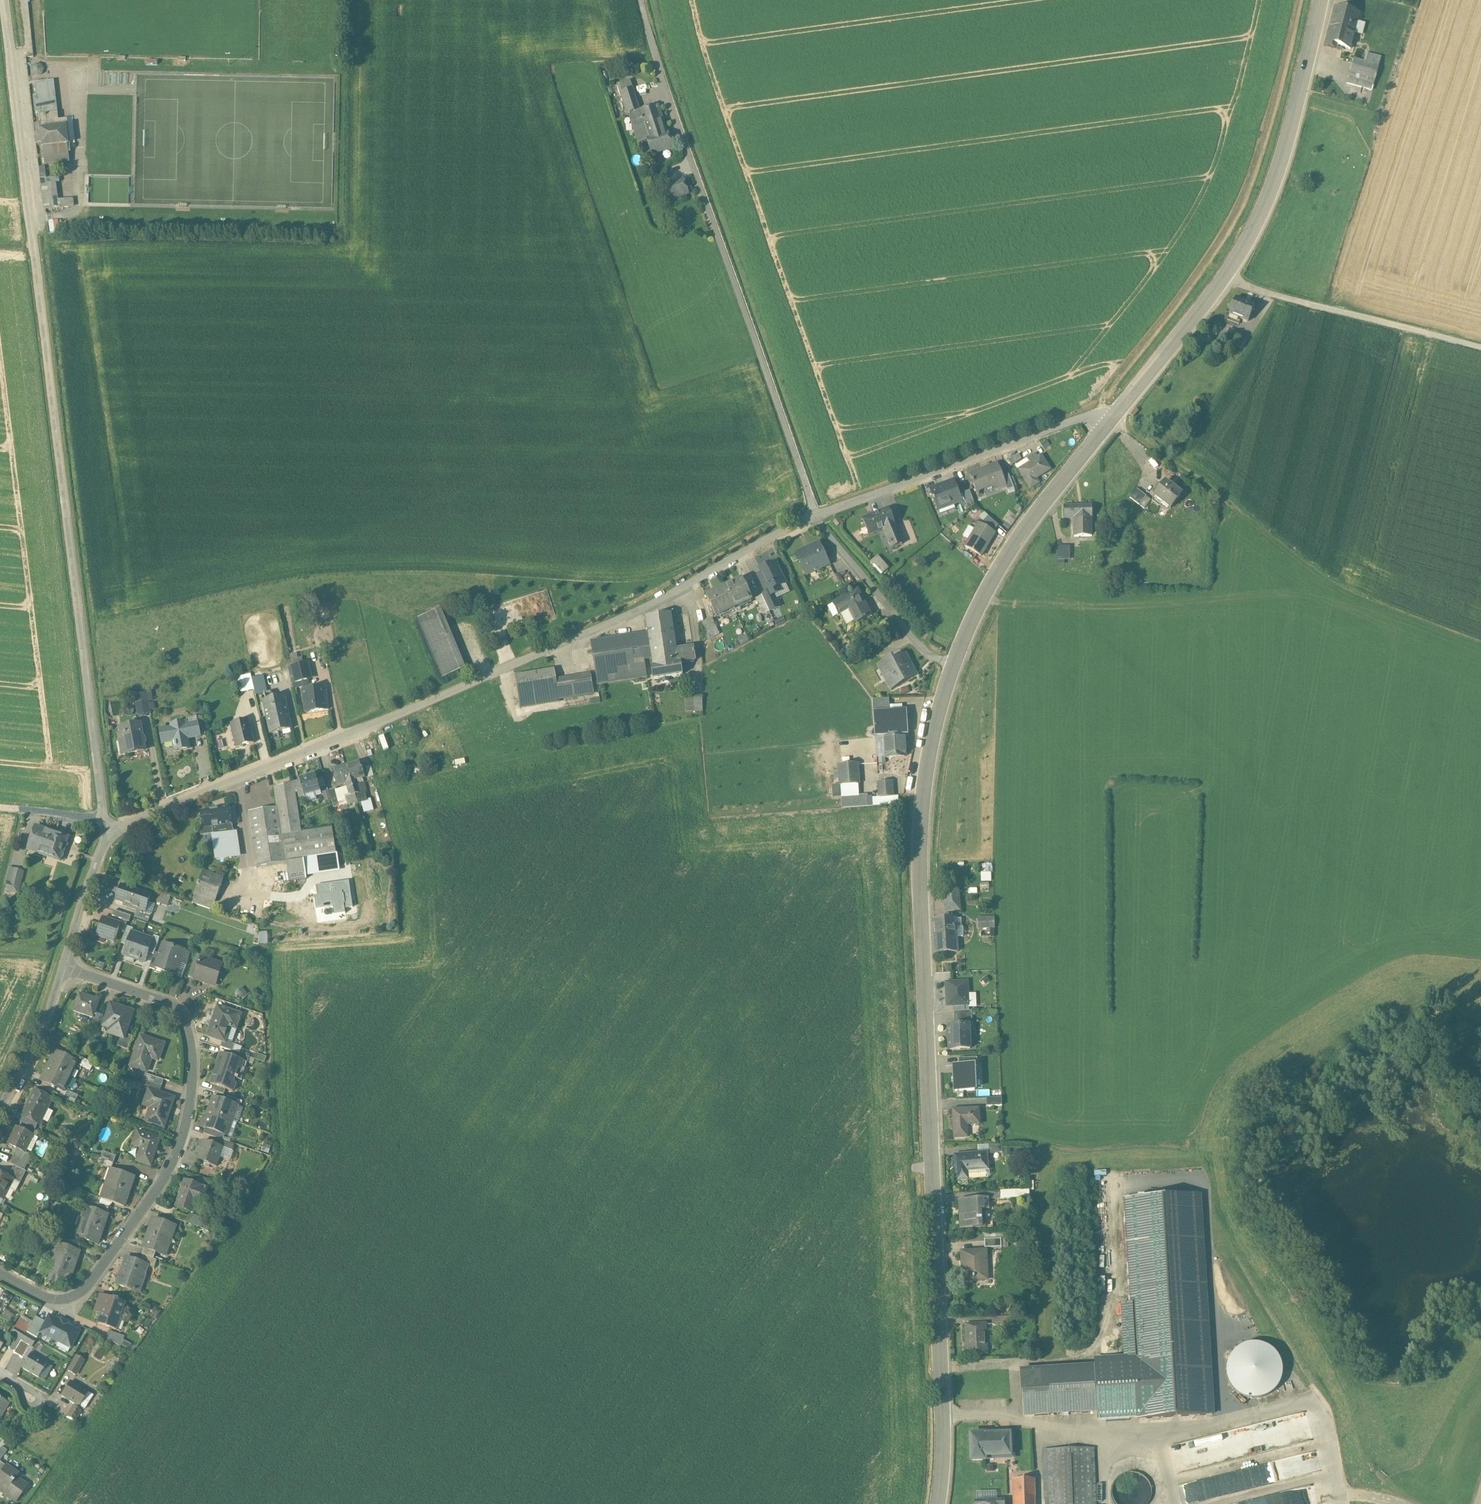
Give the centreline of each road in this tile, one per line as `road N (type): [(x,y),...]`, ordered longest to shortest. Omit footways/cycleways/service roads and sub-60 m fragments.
road 1 (unclassified): [(953,664),(923,800),(921,860),(943,1414),(937,1503)]
road 2 (residential): [(6,0),(108,836)]
road 3 (residential): [(815,514),(622,617),(108,836)]
road 4 (residential): [(640,0),(815,514)]
road 5 (residential): [(64,968),(174,1006),(186,1022),(186,1128),(169,1170),(87,1291),(71,1303),(54,1302),(0,1274)]
road 6 (unclassified): [(1318,0),(1288,135),(1249,236),(1113,415)]
road 7 (residential): [(1113,415),(1091,415),(815,514)]
road 8 (track): [(1352,596),(1113,415)]
road 9 (unclassified): [(1113,415),(1003,562),(953,664)]
road 10 (track): [(1225,276),(1480,347)]
road 11 (residential): [(815,514),(924,650),(953,664)]
road 12 (residential): [(64,968),(53,1008),(0,1110)]
road 13 (residential): [(108,836),(64,968)]

